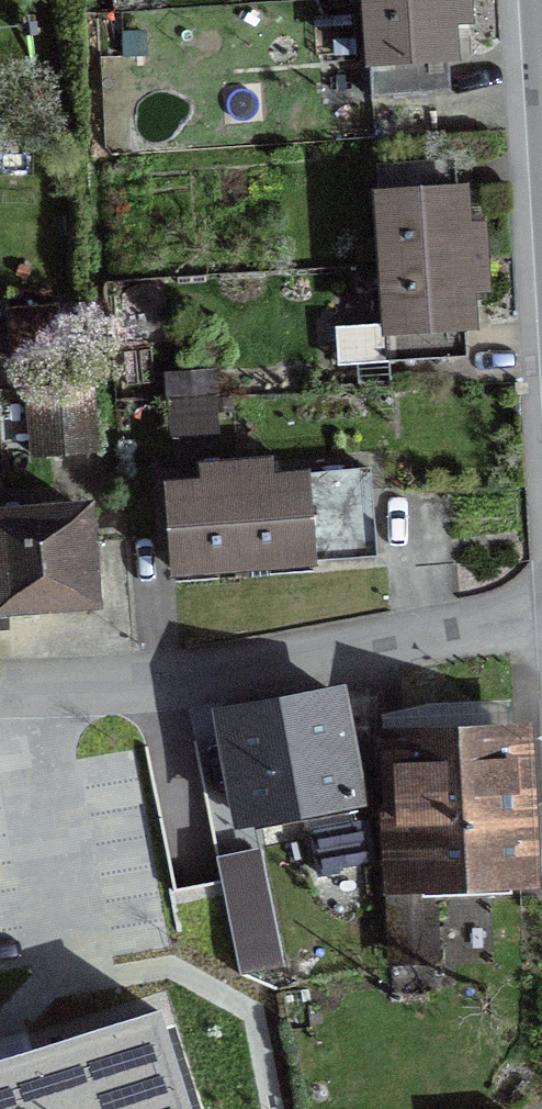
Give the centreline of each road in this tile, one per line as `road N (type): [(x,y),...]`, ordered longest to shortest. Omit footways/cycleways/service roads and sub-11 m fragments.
road 1 (residential): [(541,618),(146,681),(0,692)]

